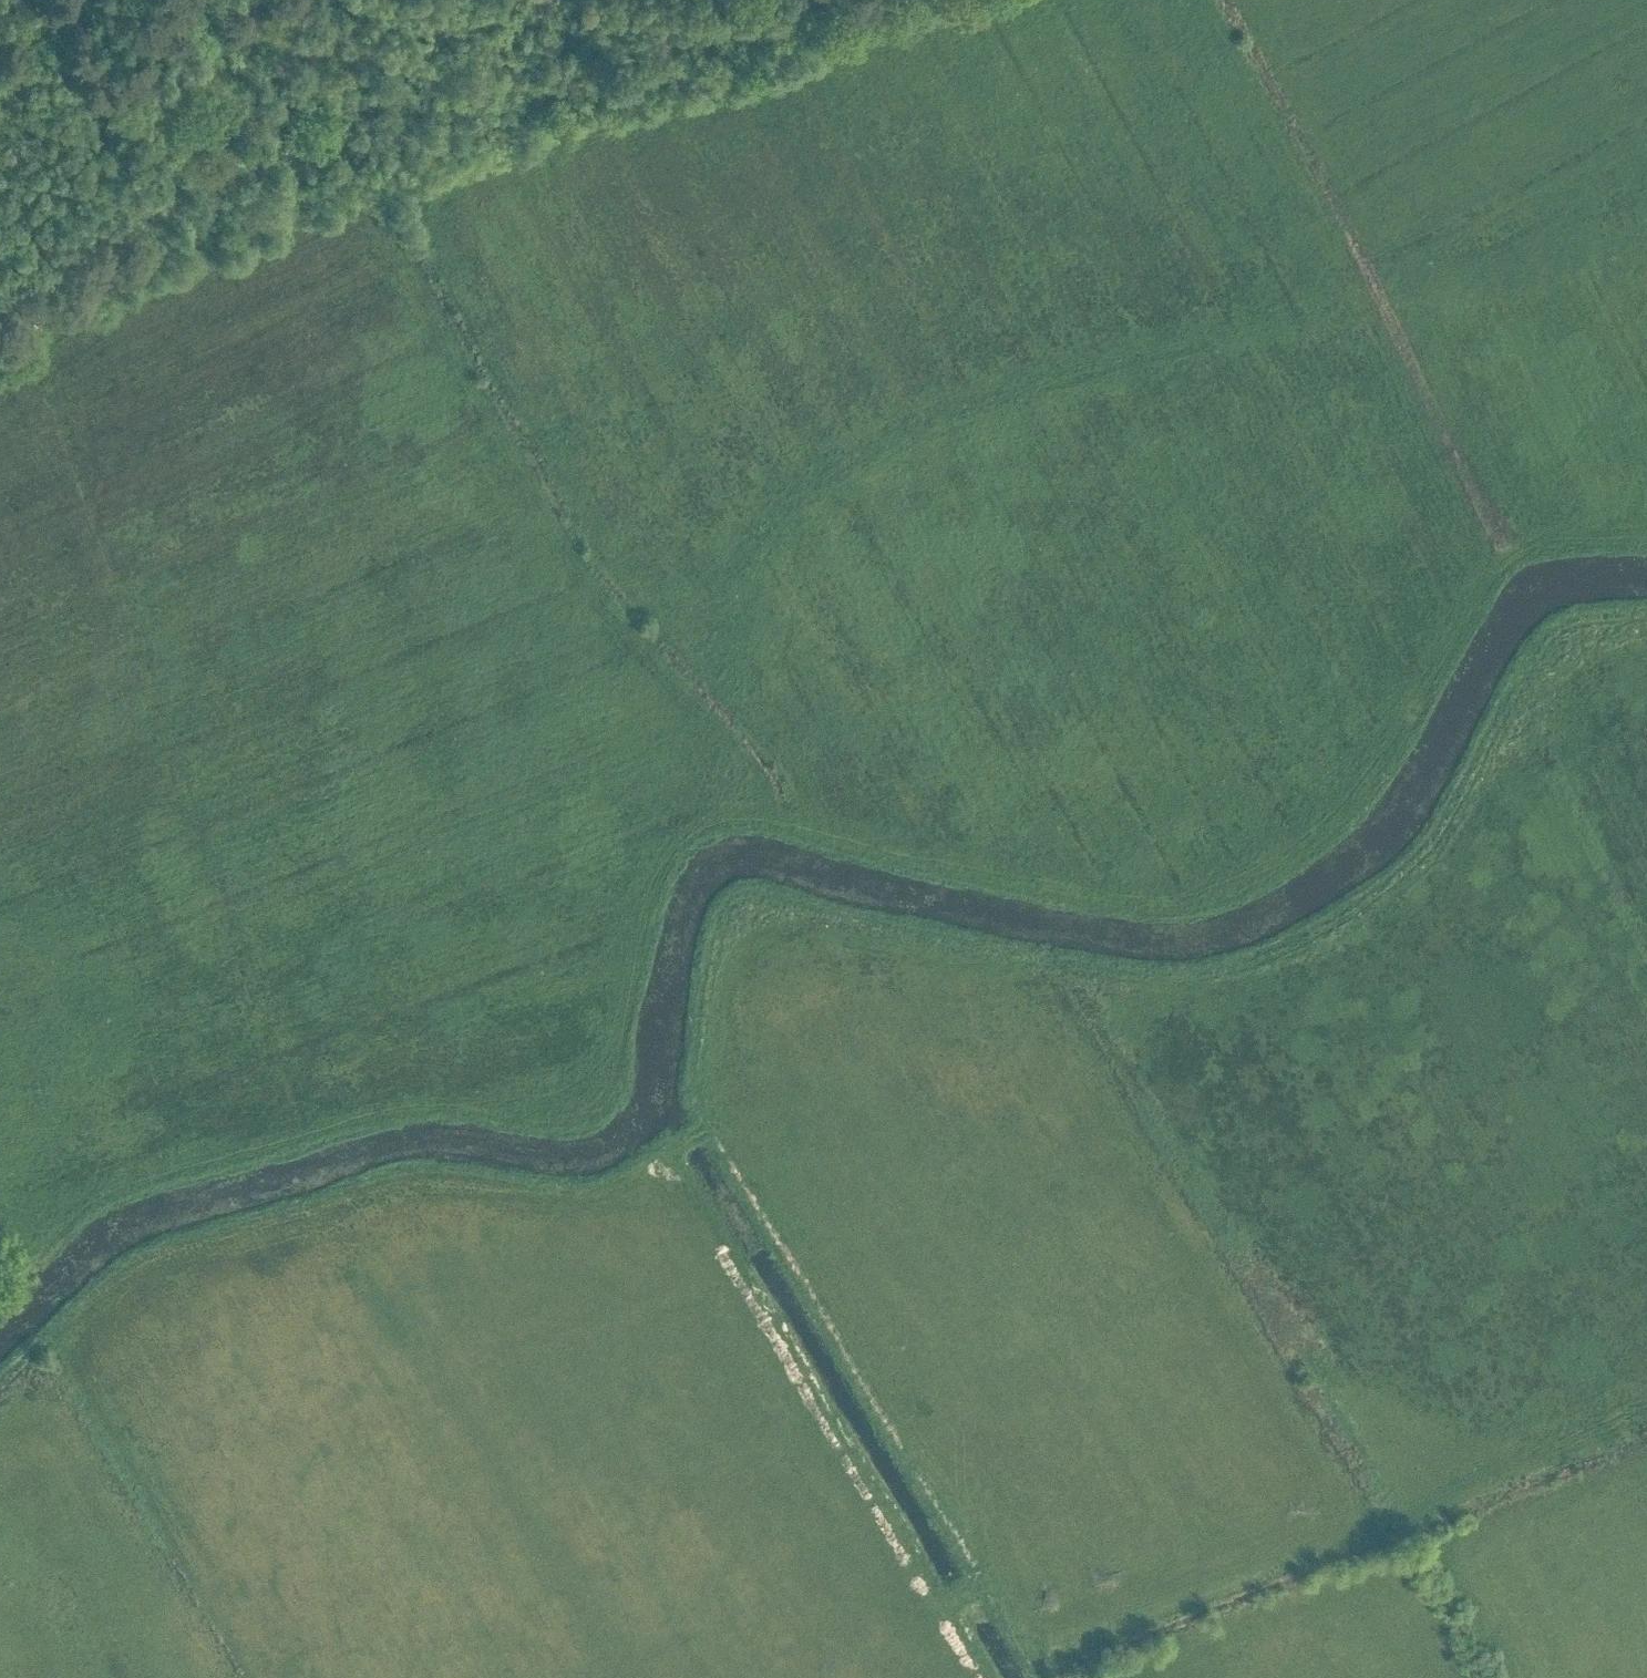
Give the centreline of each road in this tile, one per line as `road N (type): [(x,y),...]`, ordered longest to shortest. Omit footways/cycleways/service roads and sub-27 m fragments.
road 1 (track): [(0,235),(164,0)]

